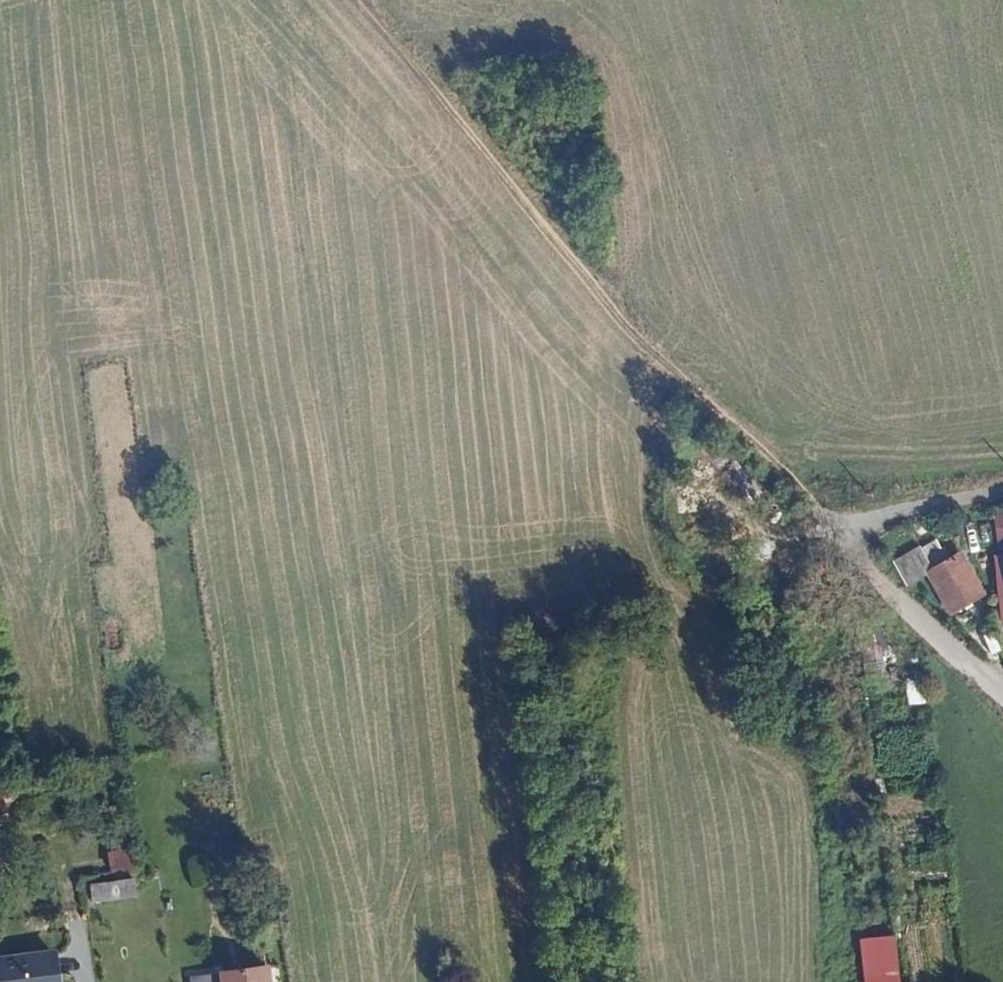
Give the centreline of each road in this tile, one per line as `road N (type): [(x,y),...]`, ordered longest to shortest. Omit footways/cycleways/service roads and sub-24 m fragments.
road 1 (track): [(352,0),(655,354),(785,492),(844,535)]
road 2 (residential): [(1002,695),(844,548),(844,535)]
road 3 (residential): [(1002,493),(860,521),(844,535)]

